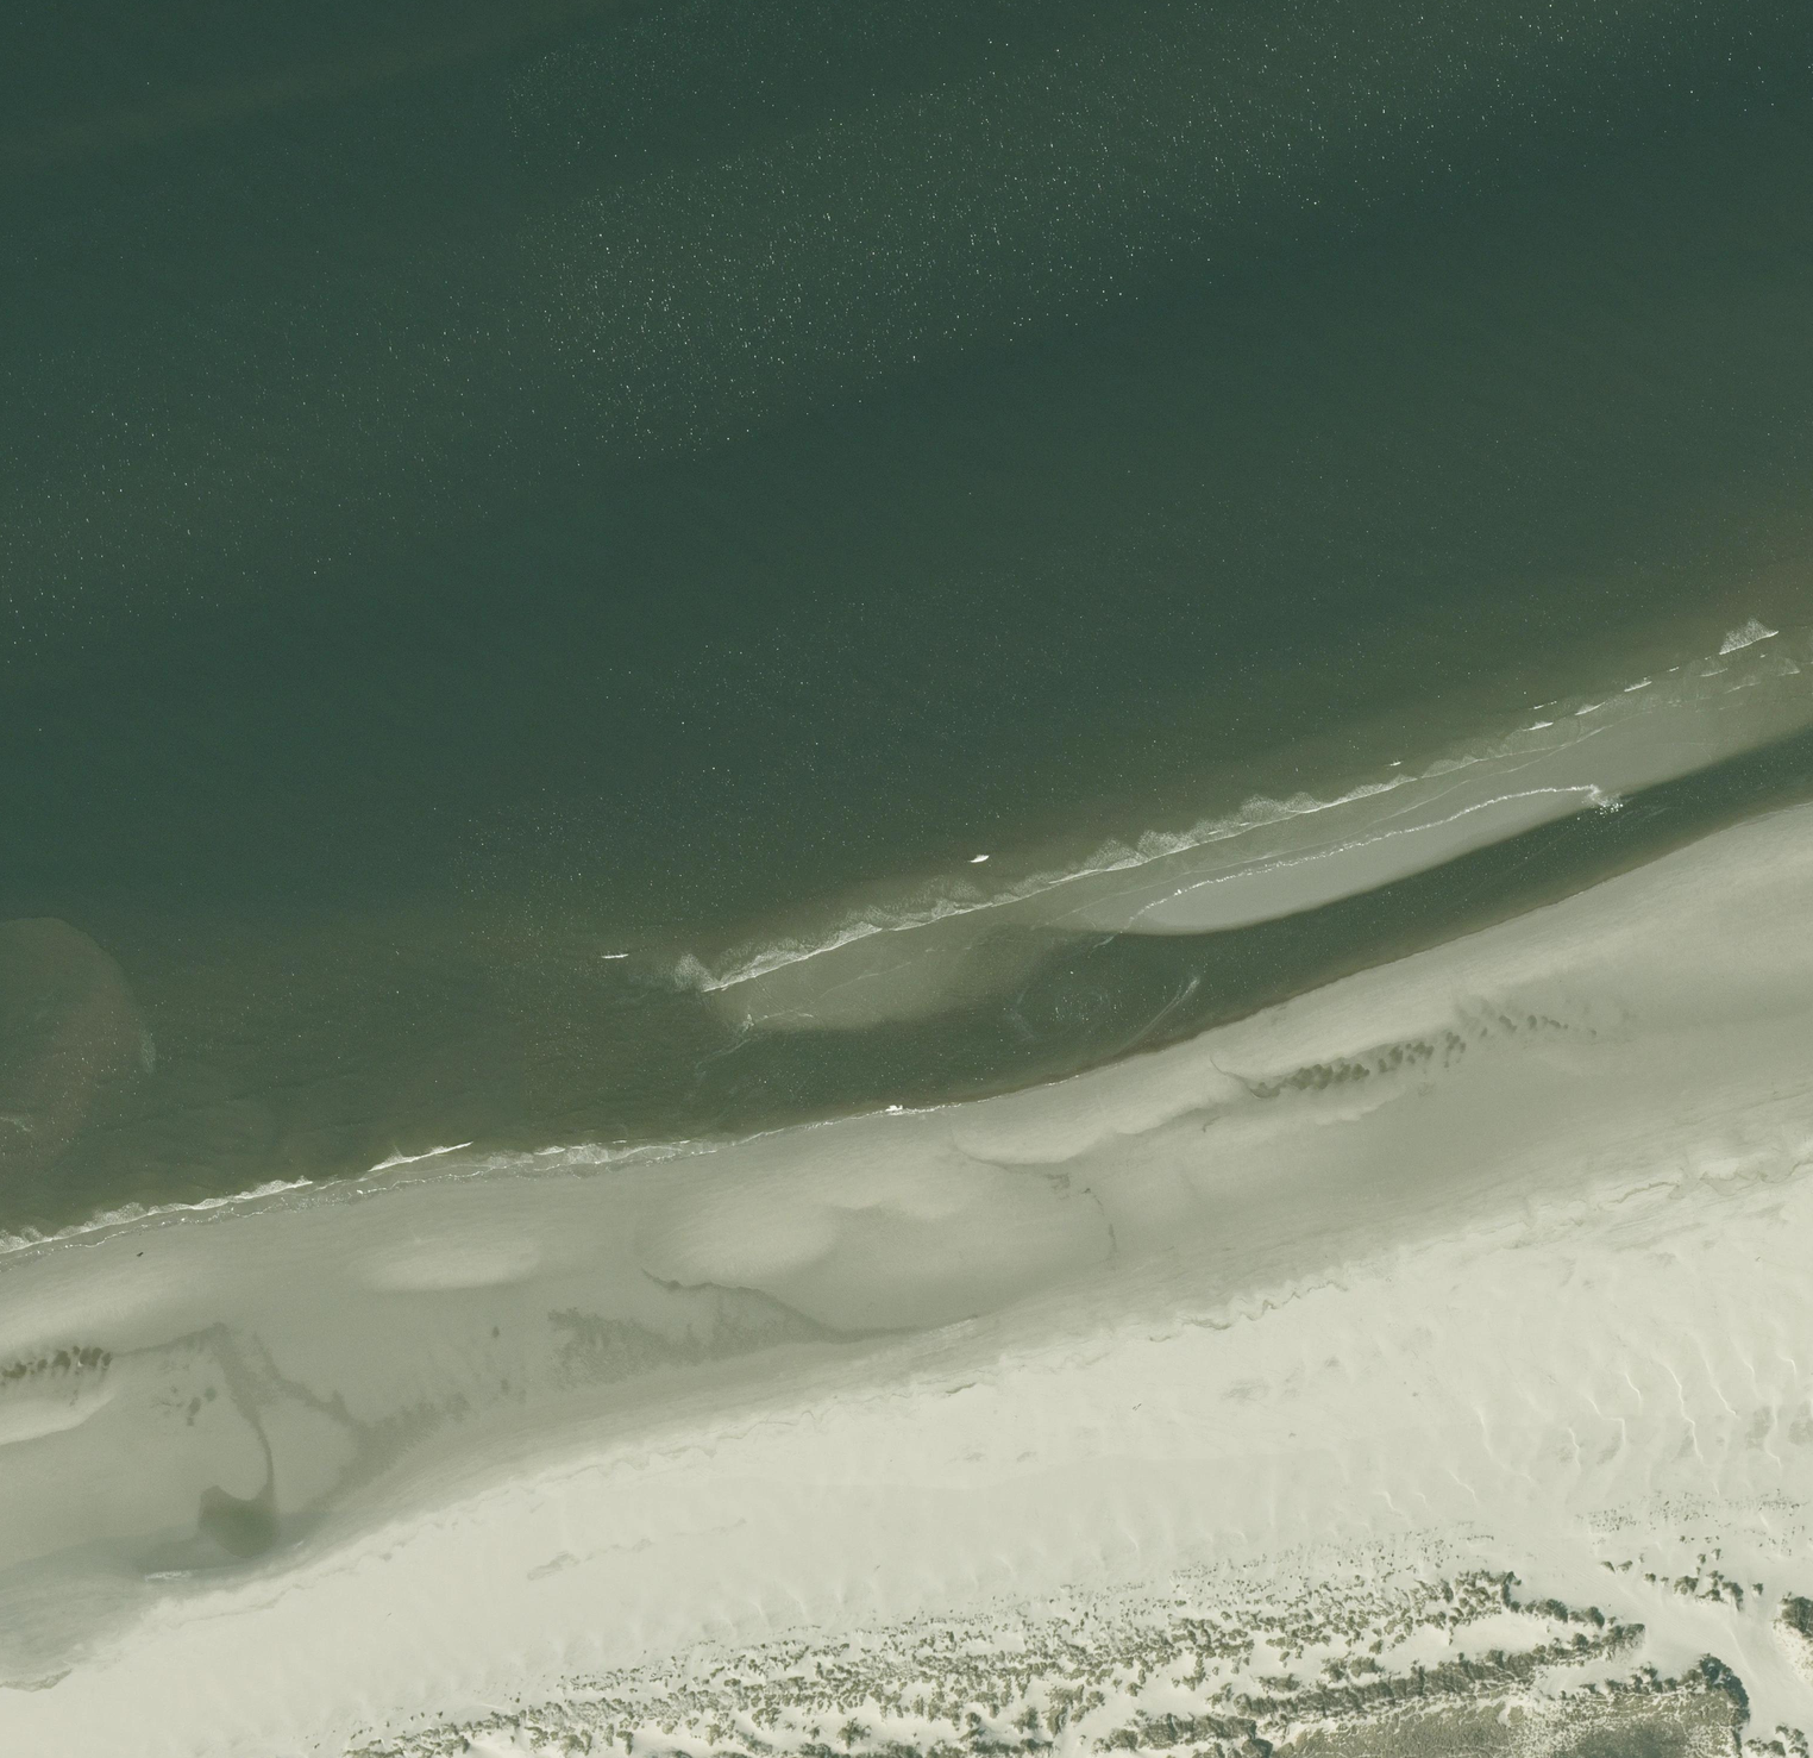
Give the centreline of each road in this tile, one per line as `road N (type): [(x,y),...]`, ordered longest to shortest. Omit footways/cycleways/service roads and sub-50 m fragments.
road 1 (track): [(1812,1703),(1715,1634),(1588,1583),(1394,1310)]
road 2 (track): [(1394,1310),(1327,1113)]

